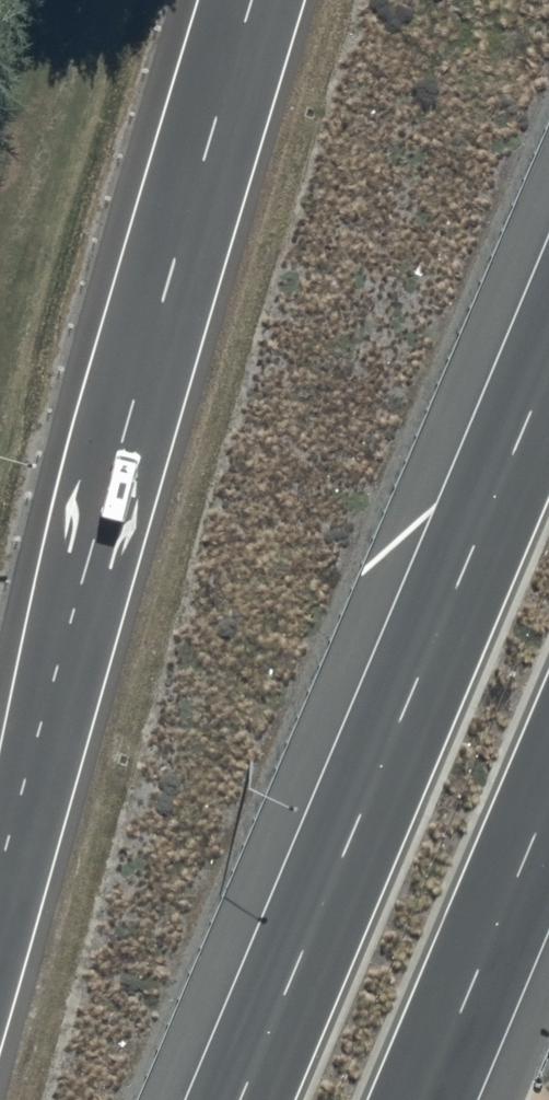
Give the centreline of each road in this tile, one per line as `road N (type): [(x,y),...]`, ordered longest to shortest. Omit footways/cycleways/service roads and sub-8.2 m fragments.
road 1 (trunk): [(0,907),(126,422),(251,0)]
road 2 (trunk): [(239,1099),(548,361)]
road 3 (trunk): [(548,803),(425,1099)]

